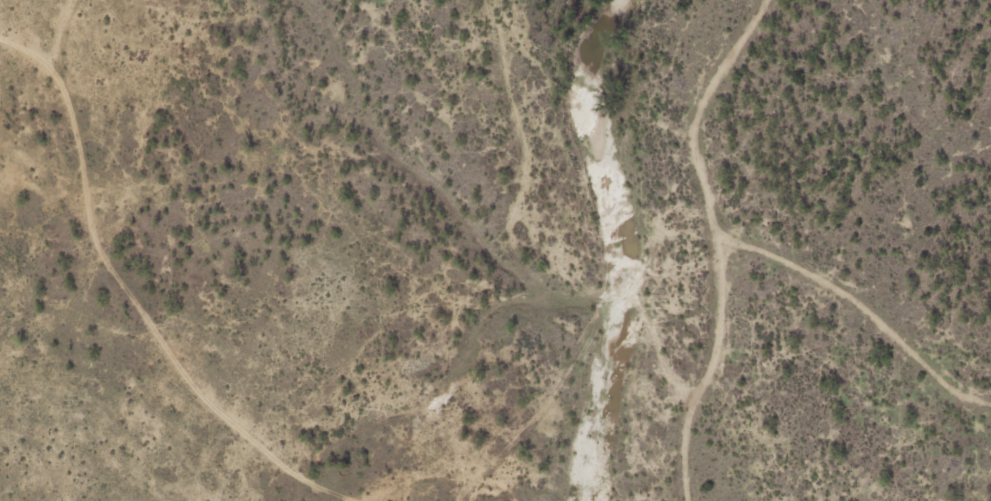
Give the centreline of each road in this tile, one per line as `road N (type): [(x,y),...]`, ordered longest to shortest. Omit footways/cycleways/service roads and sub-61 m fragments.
road 1 (track): [(689,500),(687,423),(696,392),(667,367),(648,314),(616,291),(603,298),(564,375),(488,472),(415,478),(351,499),(304,481),(235,428),(171,358),(99,247),(69,91),(45,58),(0,41)]
road 2 (track): [(696,392),(721,353),(721,238),(695,148),(704,111),(767,0)]
road 3 (track): [(990,404),(964,399),(828,282),(721,238)]

